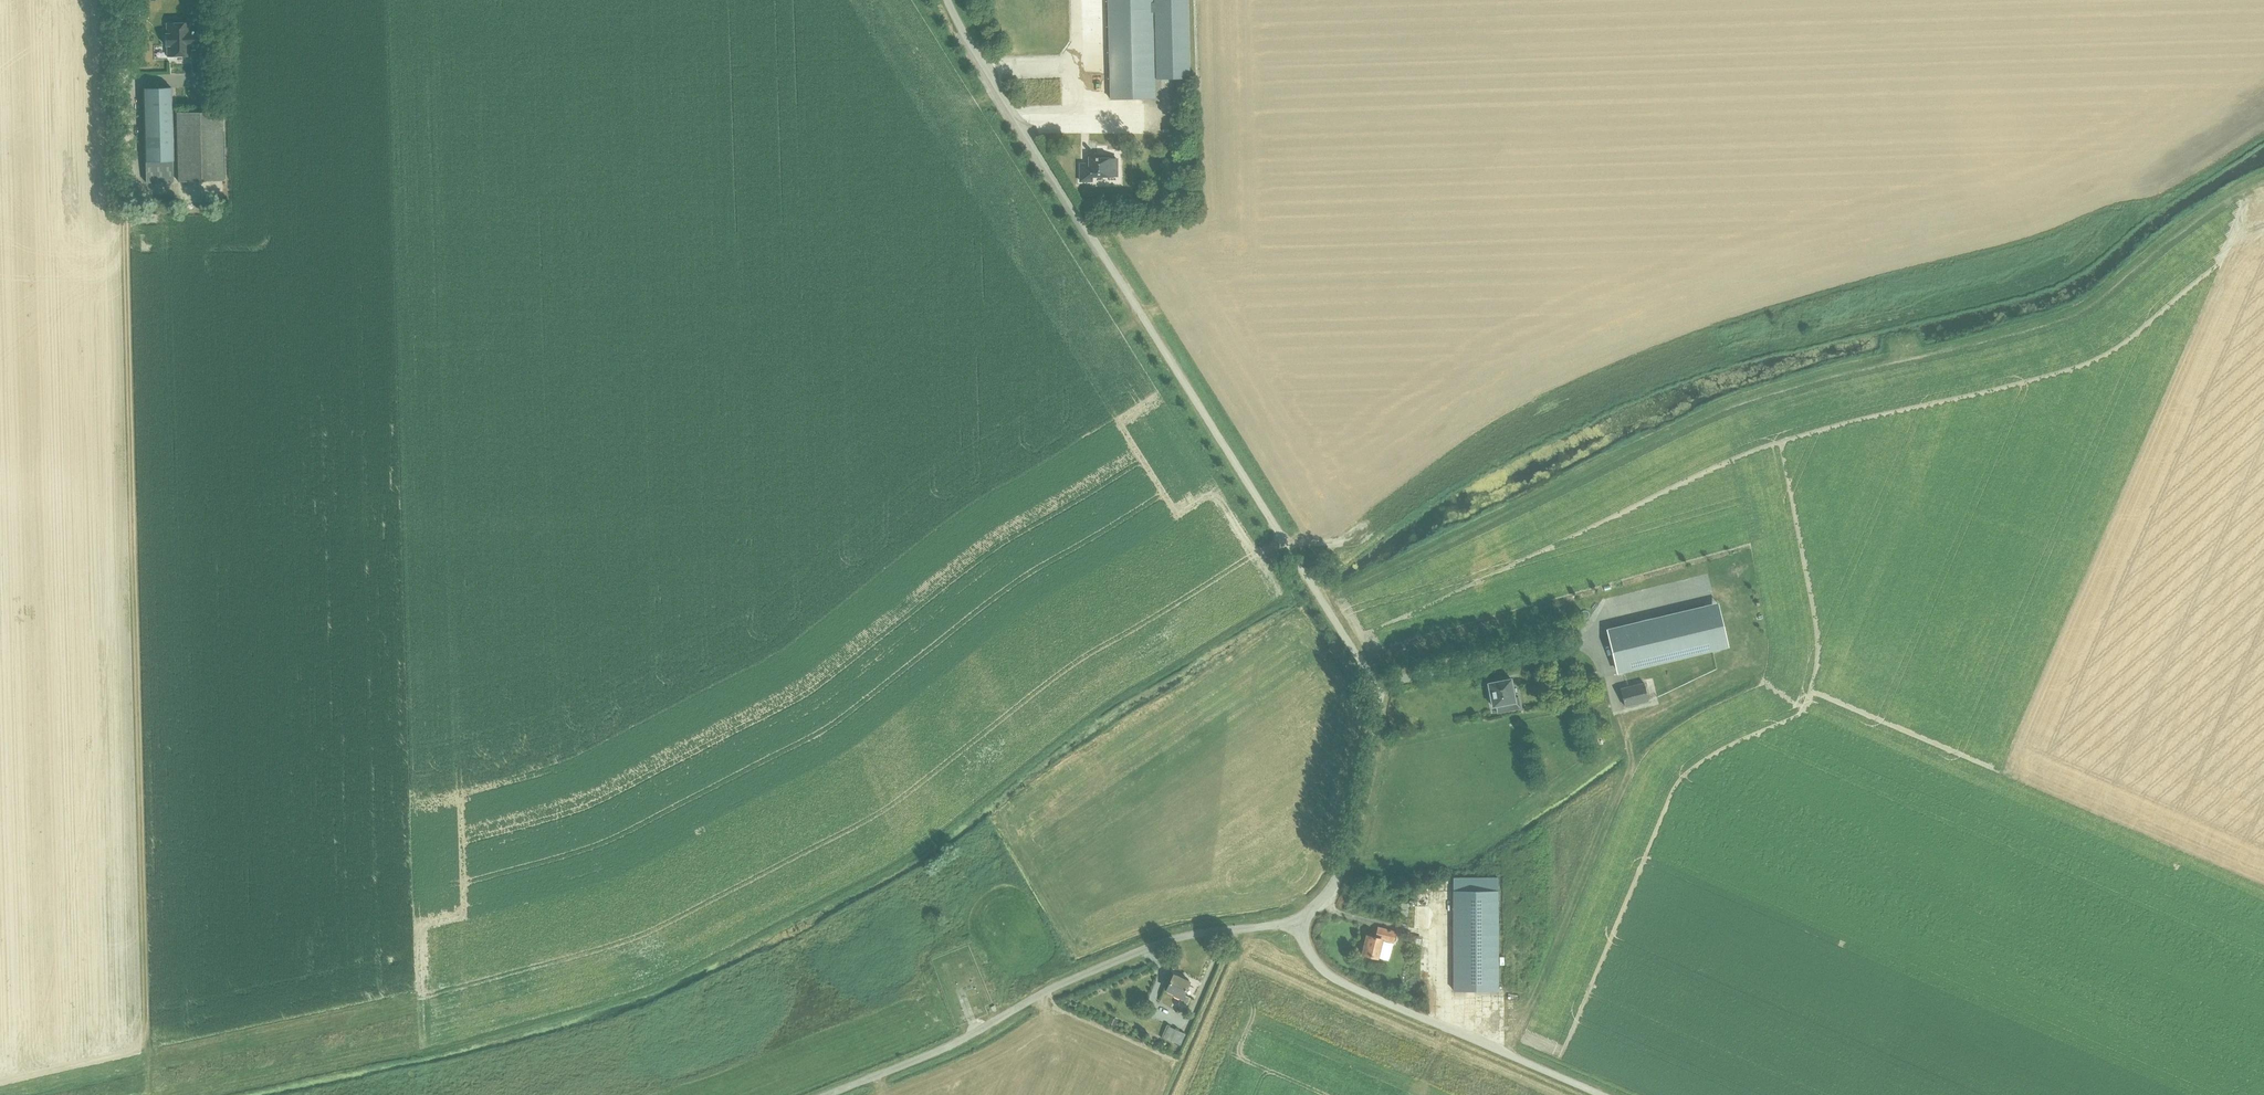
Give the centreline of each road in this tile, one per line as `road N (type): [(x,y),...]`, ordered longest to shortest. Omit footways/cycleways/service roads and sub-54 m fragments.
road 1 (unclassified): [(1292,927),(1331,888),(1345,859),(1377,728),(1375,686),(949,0)]
road 2 (track): [(122,76),(135,594)]
road 3 (unclassified): [(1292,927),(1163,942),(827,1094)]
road 4 (track): [(1509,1054),(1631,769),(1619,714)]
road 5 (unclassified): [(1604,1094),(1332,977),(1292,927)]

